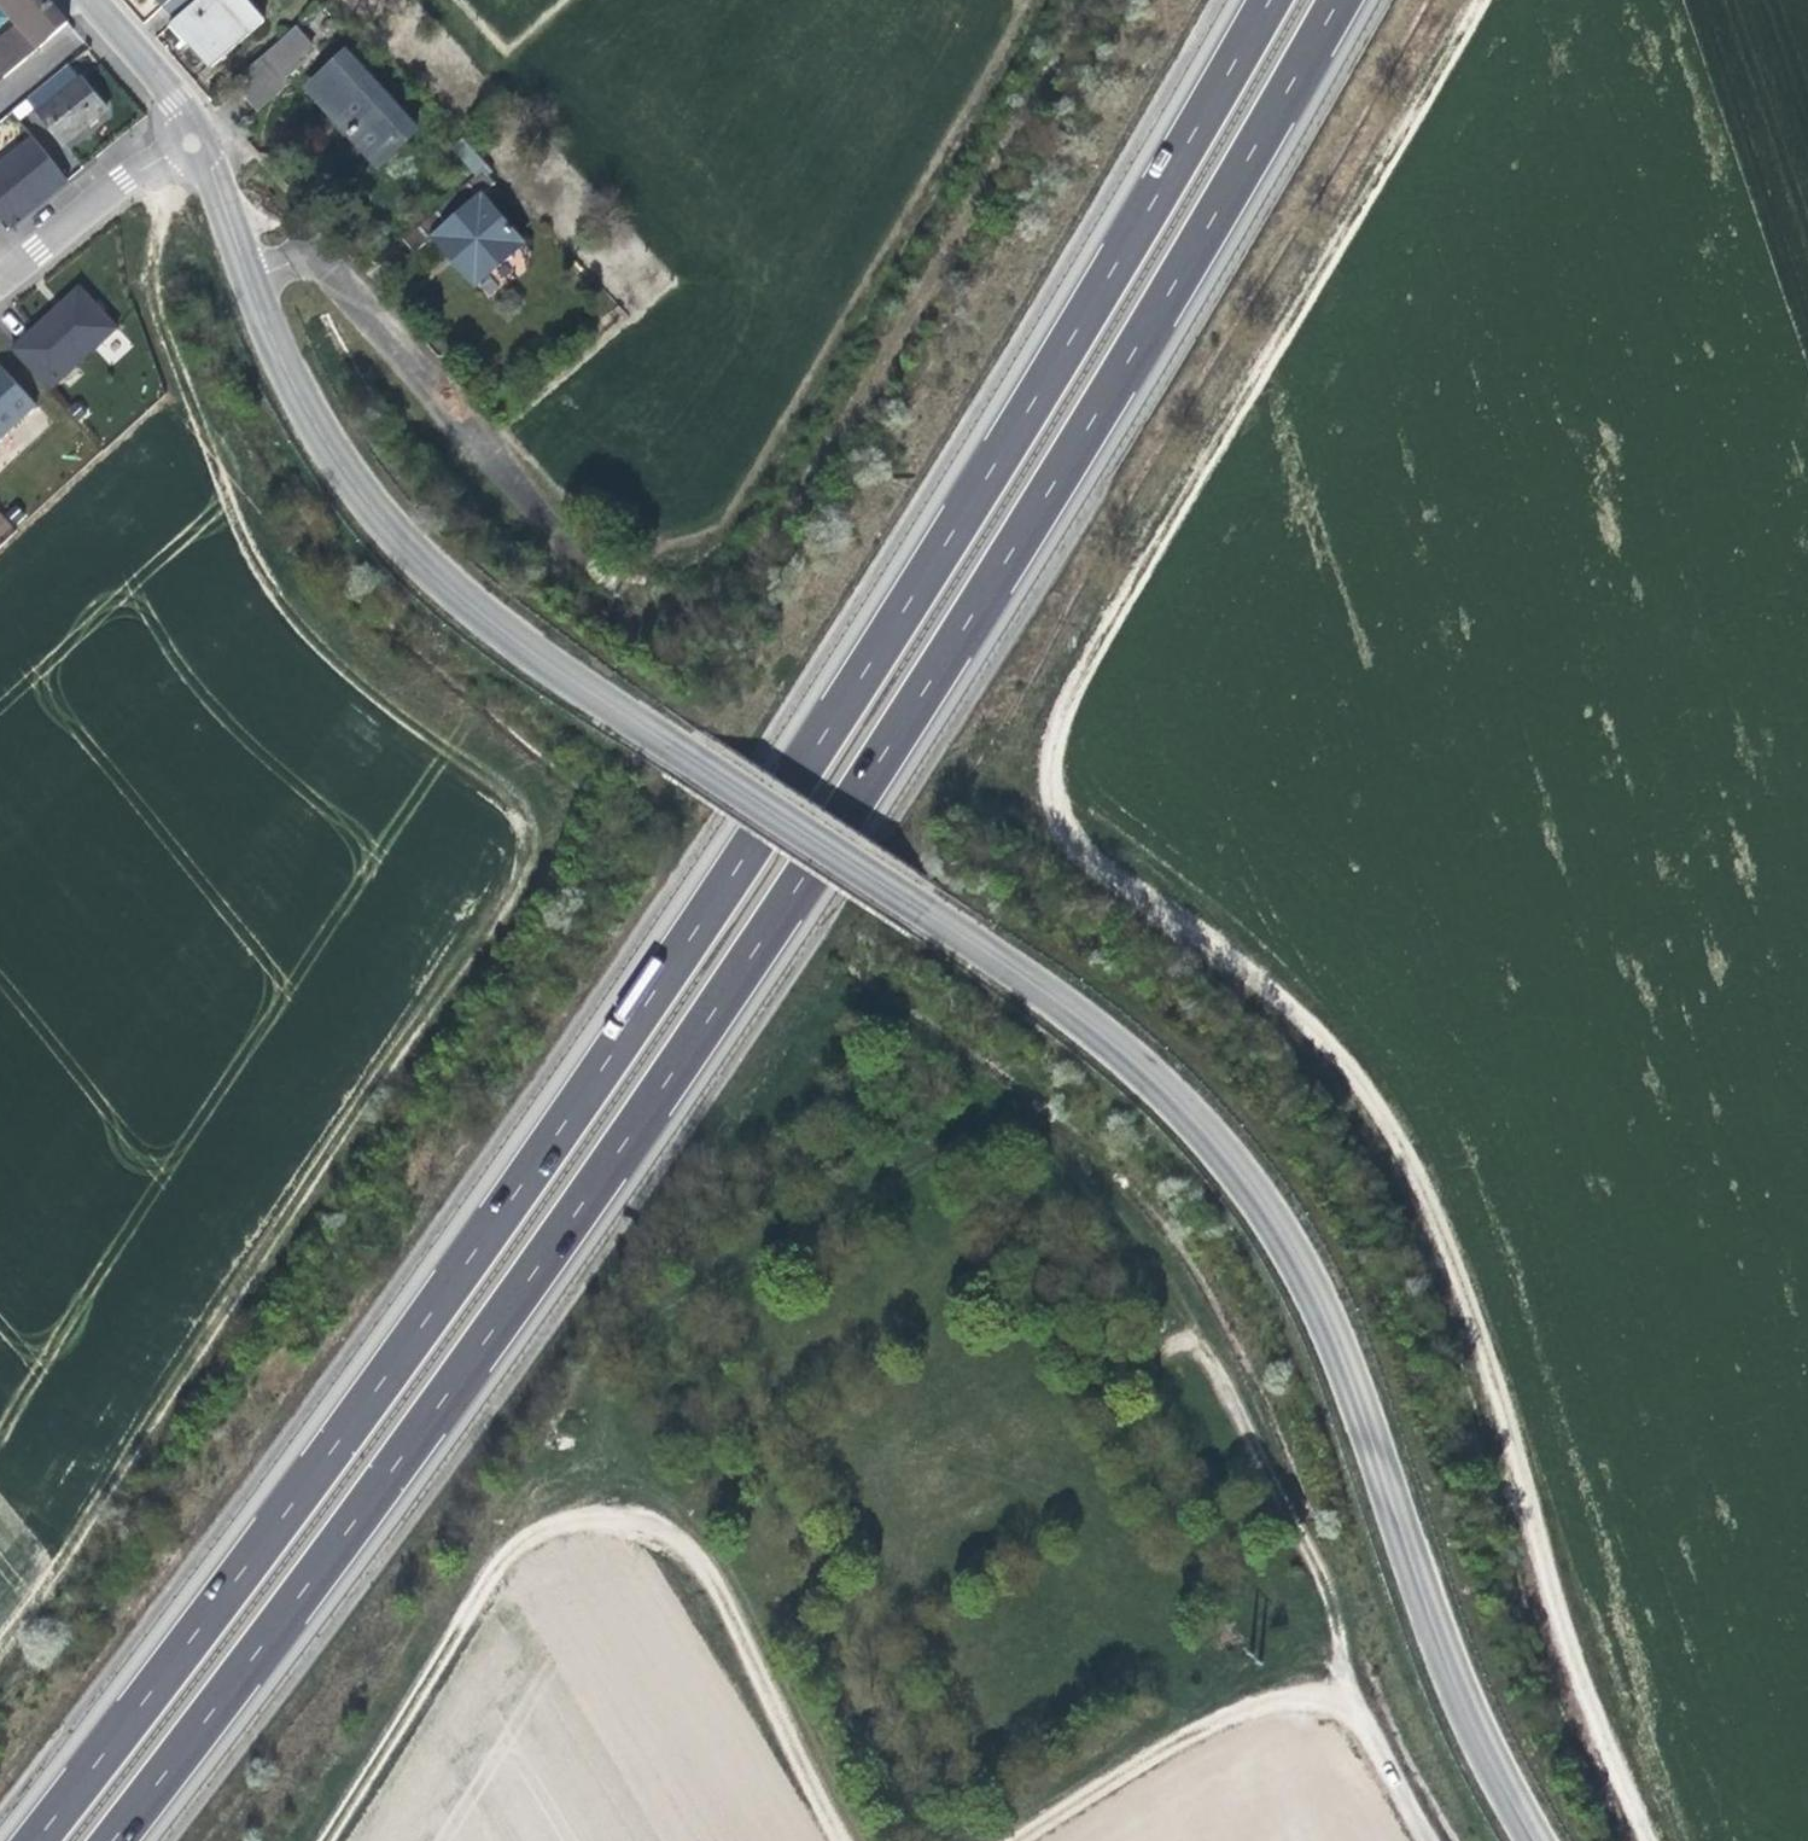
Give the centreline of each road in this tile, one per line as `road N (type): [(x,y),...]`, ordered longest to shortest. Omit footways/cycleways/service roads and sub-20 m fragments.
road 1 (motorway): [(1273,0),(953,532),(633,1022),(222,1600),(37,1840)]
road 2 (motorway): [(112,1840),(372,1493),(773,921),(943,666),(1341,0)]
road 3 (track): [(1671,1840),(1436,1163),(1381,1062),(1195,890),(1087,818),(1063,729),(1187,490),(1478,0)]
road 4 (tertiary): [(1534,1840),(1459,1704),(1325,1293),(1219,1129),(1090,1018),(458,595),(396,539),(312,422),(248,284)]
road 5 (track): [(0,1645),(517,900),(521,832),(488,787),(295,621),(238,527),(155,298),(157,209),(121,173)]
road 6 (track): [(560,1492),(621,1338),(751,1253),(991,1116),(1083,1181),(1223,1401)]
road 7 (track): [(340,1840),(560,1492),(592,1477),(628,1481),(655,1498),(838,1840)]
road 8 (track): [(1273,956),(1807,656)]
road 9 (residential): [(248,284),(313,268),(352,302),(494,467),(603,569)]
road 10 (track): [(1024,1840),(1331,1656)]
road 11 (residential): [(0,269),(151,148),(193,141)]
road 12 (tertiary): [(193,141),(157,75),(86,0)]
road 13 (tertiary): [(248,284),(193,141)]

